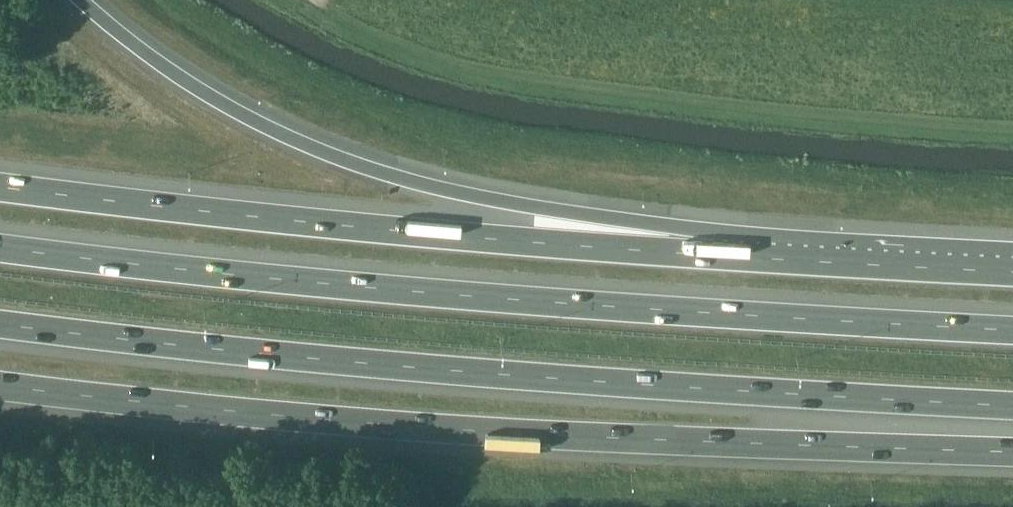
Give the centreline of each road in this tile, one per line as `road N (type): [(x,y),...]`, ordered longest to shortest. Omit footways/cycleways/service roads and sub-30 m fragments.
road 1 (motorway): [(0,325),(466,375),(1012,403)]
road 2 (motorway): [(1012,328),(471,298),(0,250)]
road 3 (motorway): [(0,386),(436,430),(1012,448)]
road 4 (motorway): [(714,252),(393,231),(0,187)]
road 5 (motorway): [(714,252),(485,200),(294,144),(129,42),(83,0)]
road 6 (motorway): [(1012,269),(714,252)]

